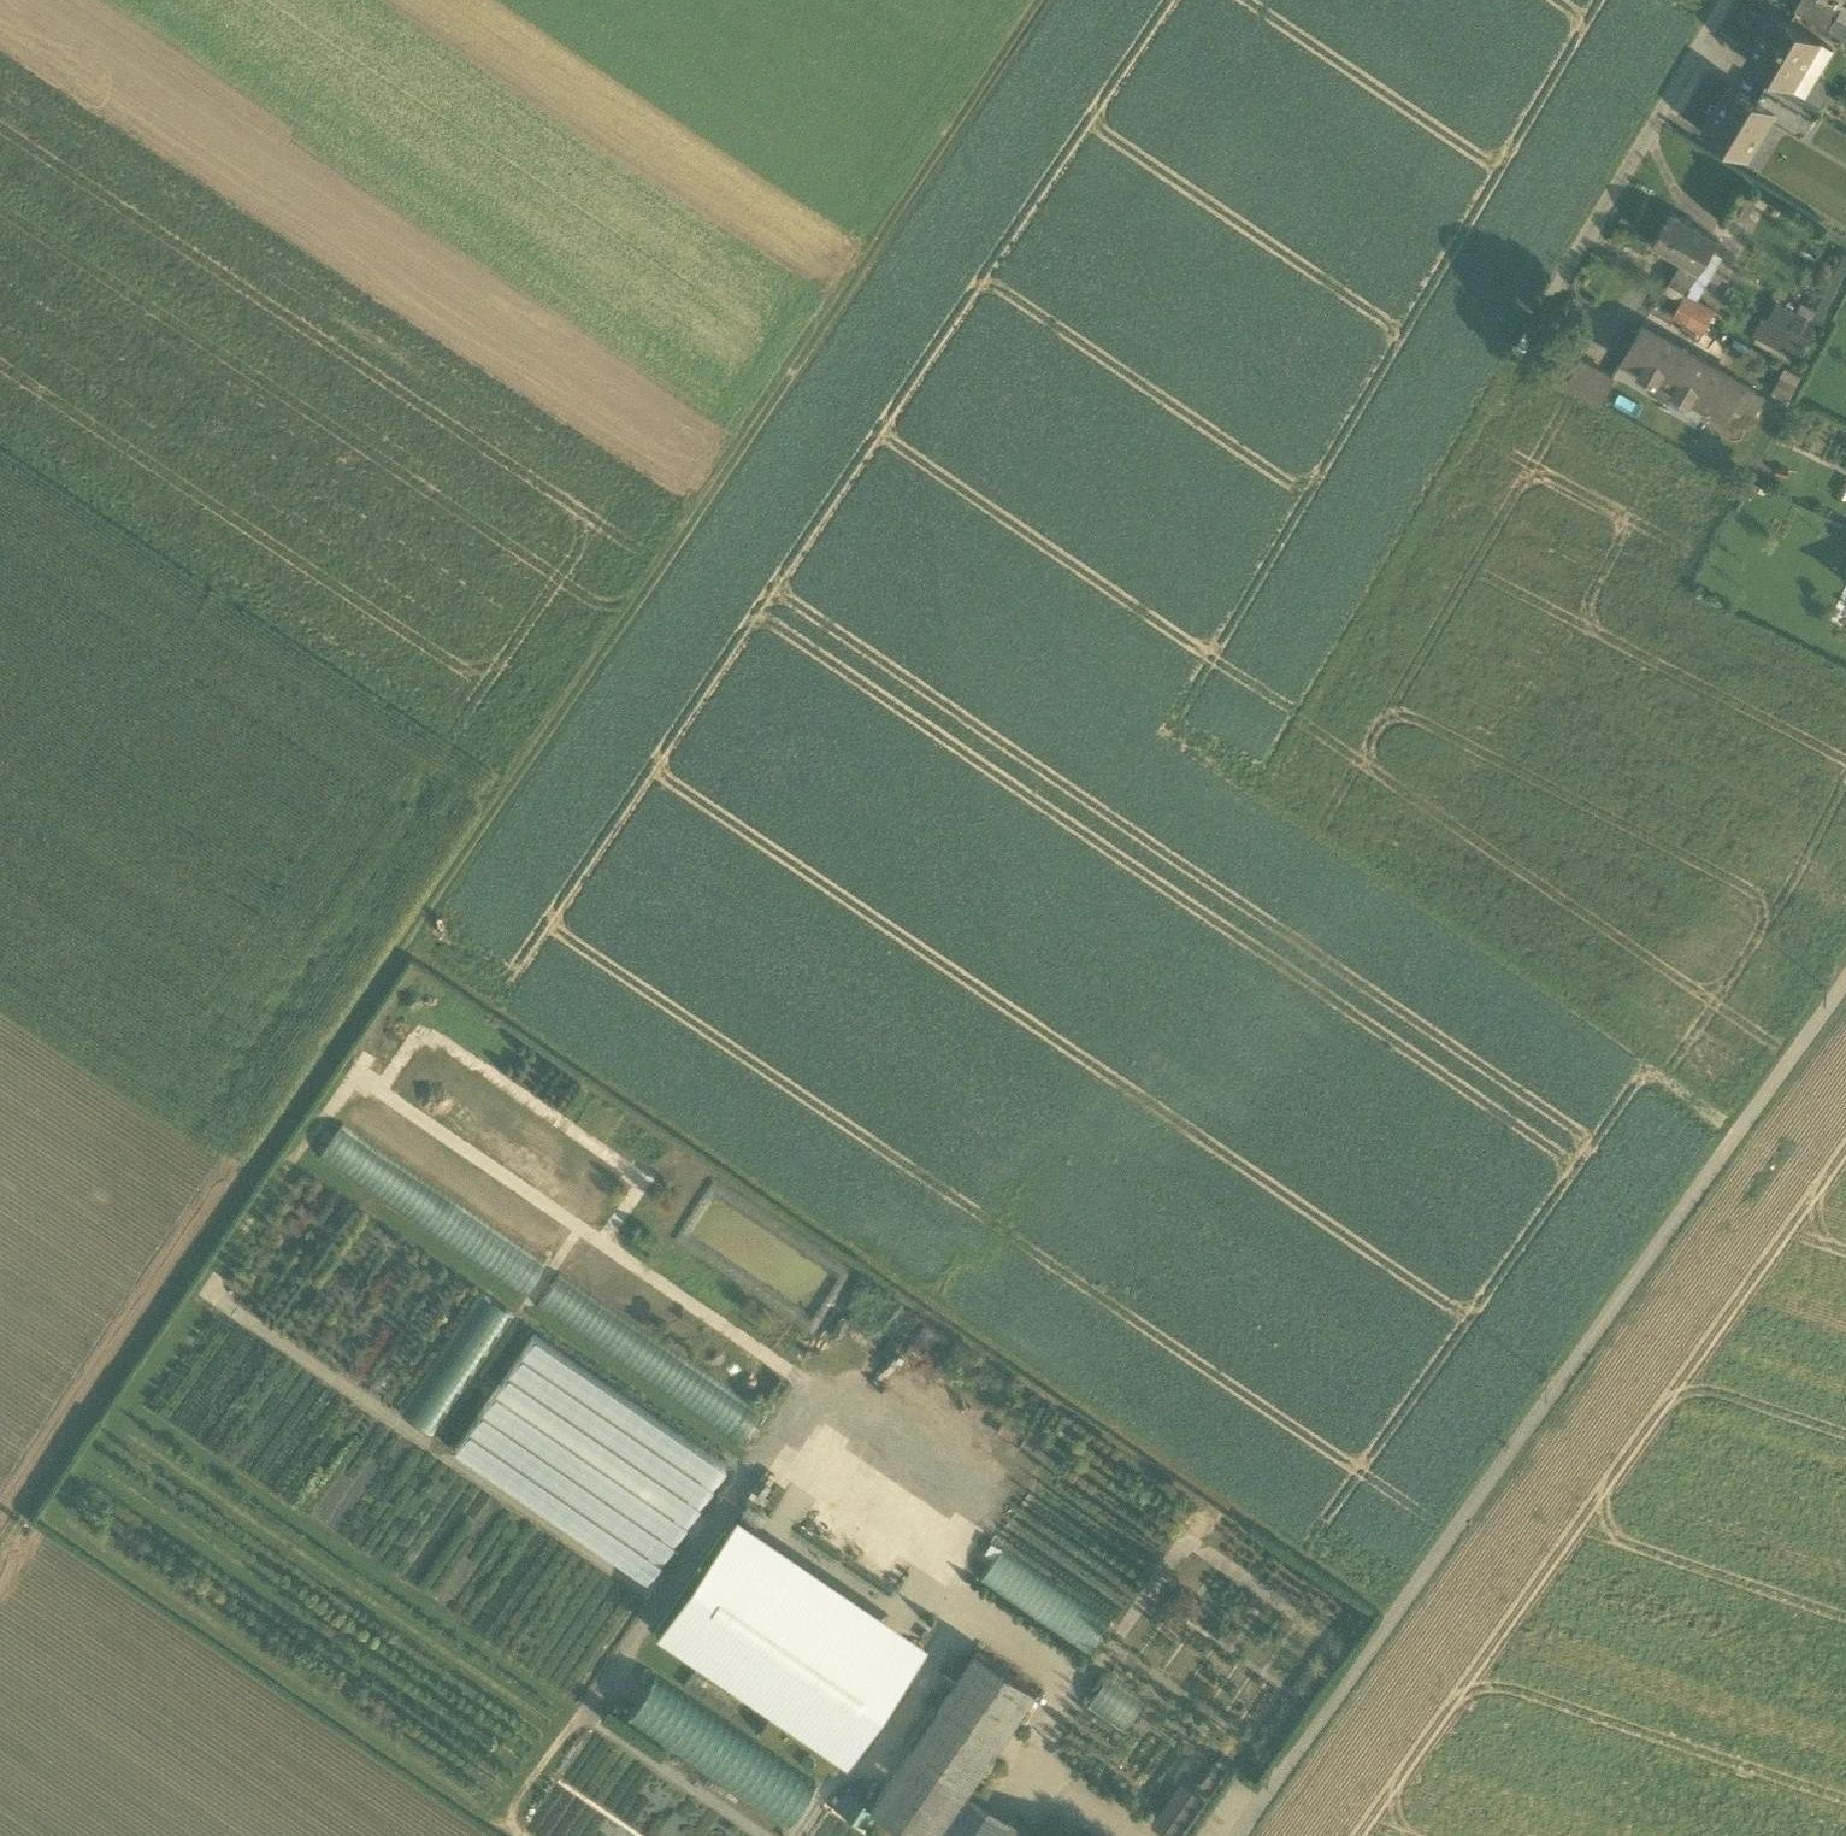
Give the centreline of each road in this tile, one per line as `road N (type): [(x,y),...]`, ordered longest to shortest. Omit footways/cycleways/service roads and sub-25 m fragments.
road 1 (track): [(1038,0),(0,1539)]
road 2 (unclassified): [(1845,975),(1233,1835)]
road 3 (track): [(1361,617),(1526,337)]

